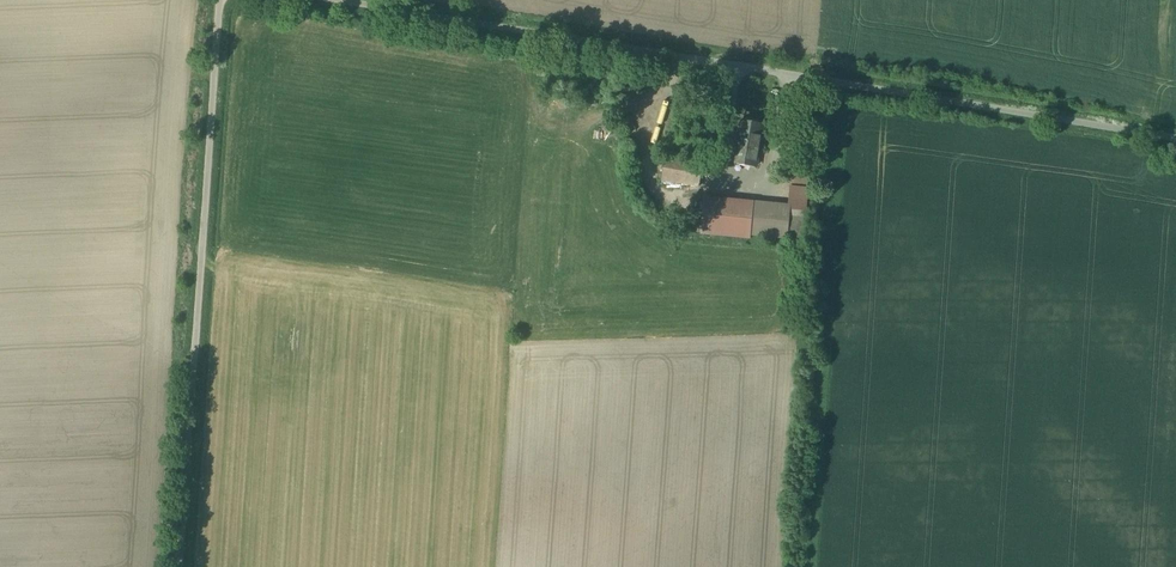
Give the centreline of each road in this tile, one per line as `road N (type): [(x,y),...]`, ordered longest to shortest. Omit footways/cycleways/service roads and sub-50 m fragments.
road 1 (unclassified): [(1175,116),(341,0)]
road 2 (unclassified): [(222,0),(185,566)]

